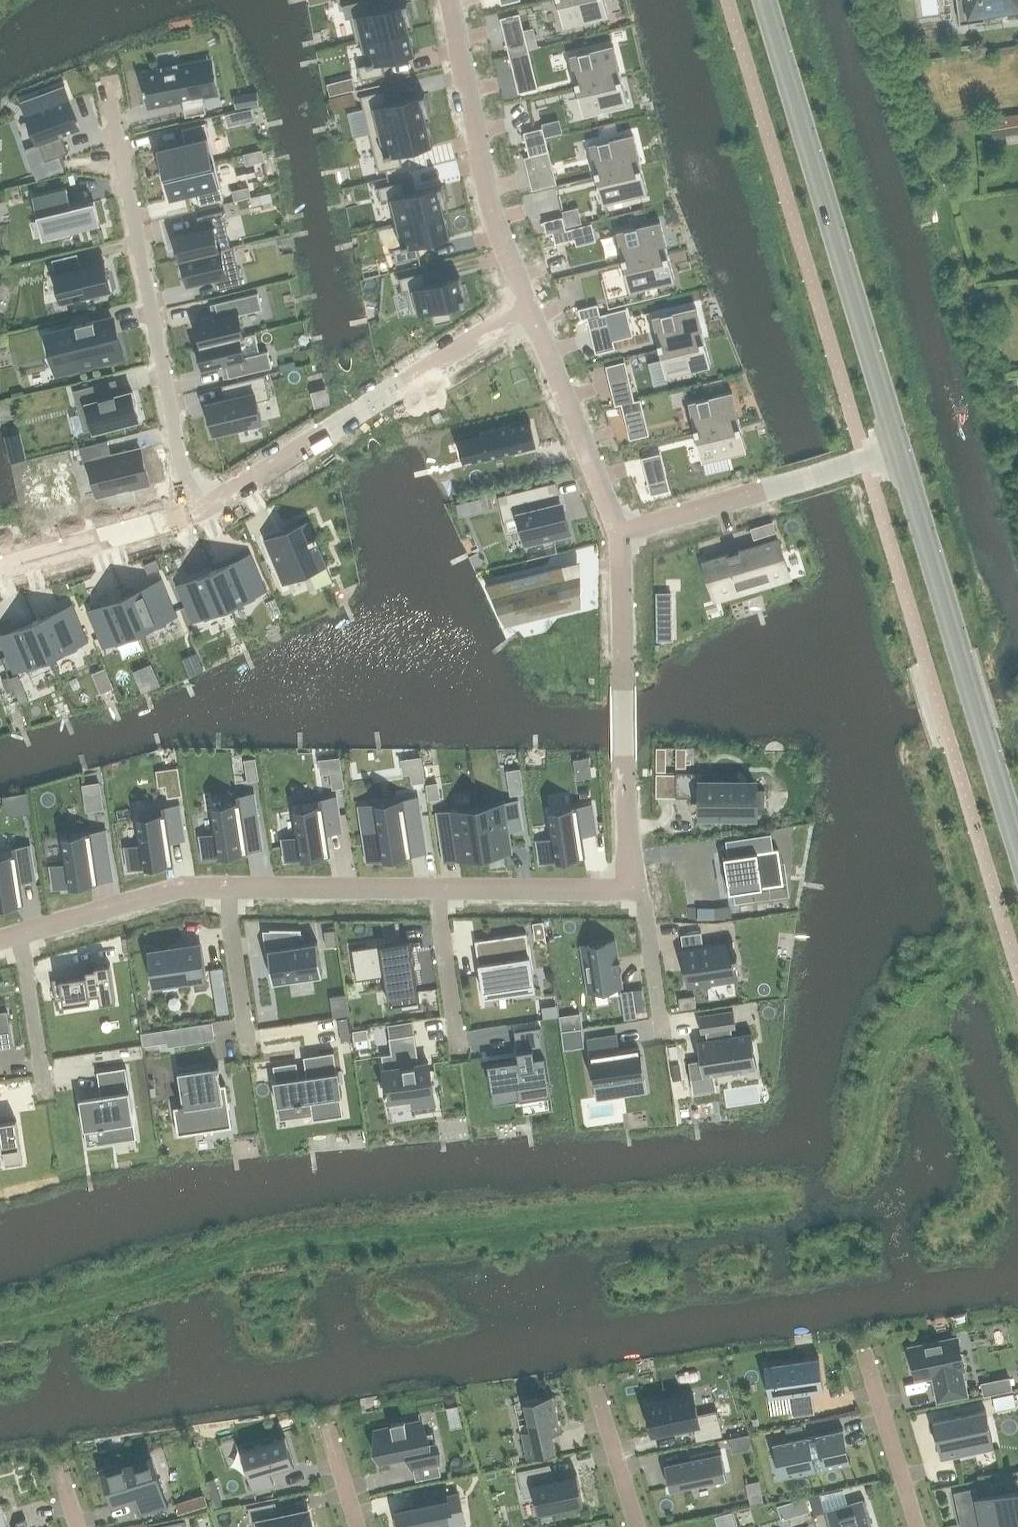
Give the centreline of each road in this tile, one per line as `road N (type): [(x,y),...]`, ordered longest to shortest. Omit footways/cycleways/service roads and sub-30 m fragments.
road 1 (secondary): [(899,449),(765,0)]
road 2 (residential): [(197,510),(183,475),(111,102)]
road 3 (secondary): [(1017,845),(899,449)]
road 4 (residential): [(197,510),(529,305)]
road 5 (residential): [(529,305),(488,209),(451,0)]
road 6 (residential): [(618,536),(865,460)]
road 7 (residential): [(618,536),(529,305)]
road 8 (residential): [(226,887),(179,888),(18,934)]
road 9 (residential): [(435,889),(226,887)]
road 10 (residential): [(0,567),(197,510)]
road 11 (residential): [(628,886),(435,889)]
road 12 (residential): [(622,727),(618,536)]
road 13 (residential): [(18,934),(47,1096)]
road 14 (residential): [(226,887),(248,1048)]
road 15 (residential): [(435,889),(459,1048)]
road 16 (residential): [(622,727),(628,886)]
road 17 (residential): [(871,1374),(918,1526)]
road 18 (residential): [(628,886),(643,902),(662,1030)]

